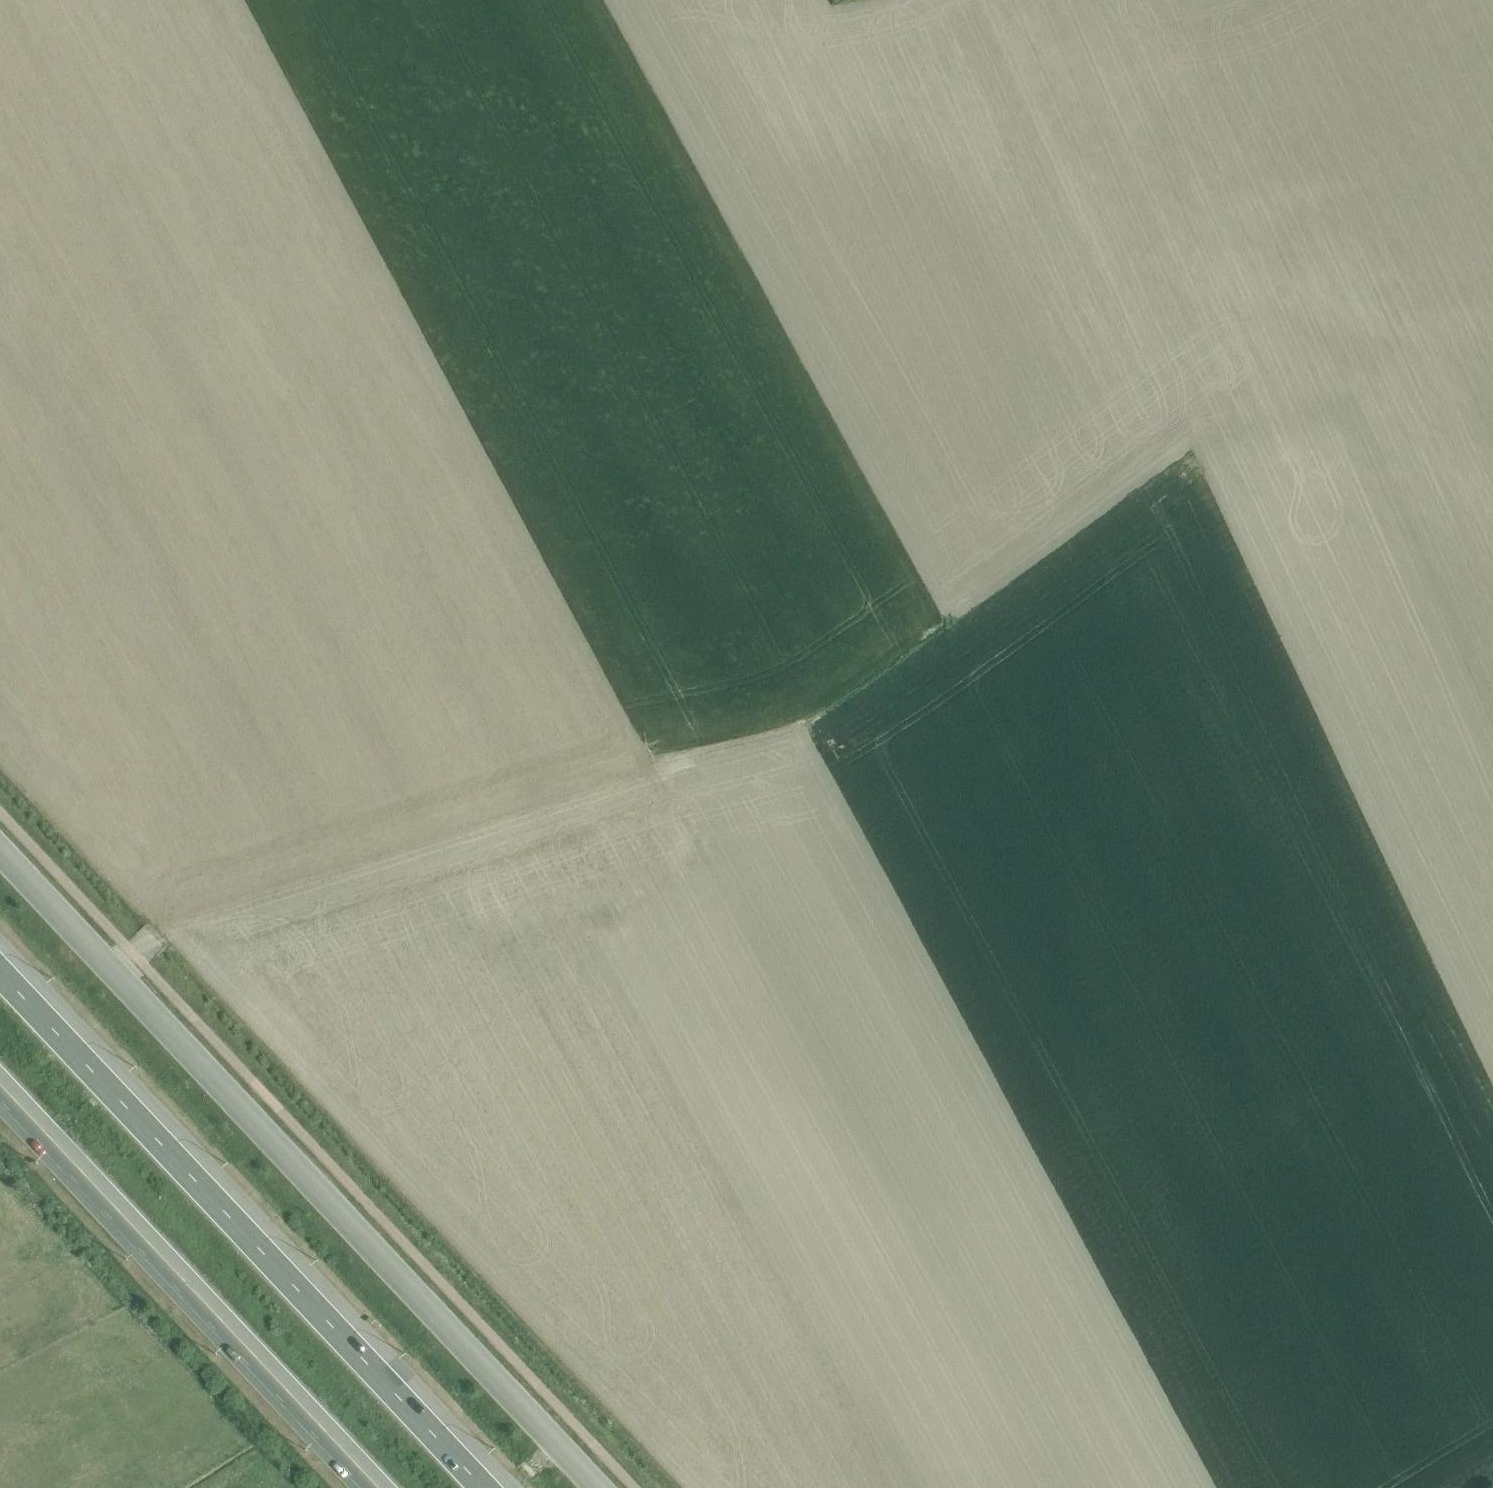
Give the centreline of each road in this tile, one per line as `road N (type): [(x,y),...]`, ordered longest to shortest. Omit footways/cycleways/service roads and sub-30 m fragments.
road 1 (unclassified): [(598,1487),(0,849)]
road 2 (trunk): [(482,1487),(0,974)]
road 3 (trunk): [(0,1082),(381,1487)]

